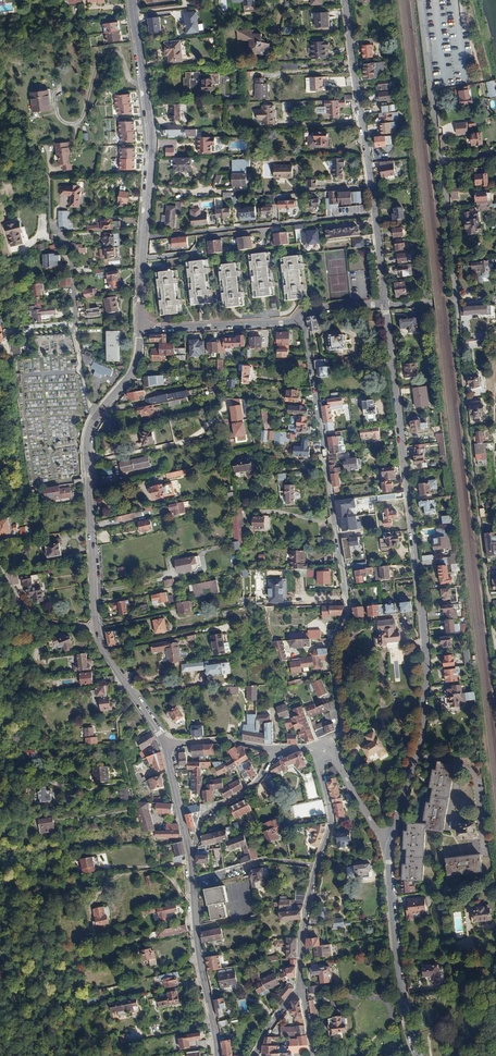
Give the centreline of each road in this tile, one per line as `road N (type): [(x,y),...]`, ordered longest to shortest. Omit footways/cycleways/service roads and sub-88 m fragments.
road 1 (residential): [(386,306),(426,684),(423,736),(391,840)]
road 2 (residential): [(299,317),(348,607),(331,654),(342,724),(328,741)]
road 3 (residential): [(457,301),(495,658)]
road 4 (residential): [(457,301),(421,0)]
road 5 (tertiary): [(132,0),(152,135),(144,237)]
road 6 (residential): [(144,237),(374,213)]
road 7 (residential): [(391,840),(393,926),(417,1055)]
road 8 (tertiary): [(99,415),(87,441),(97,627)]
road 9 (residential): [(346,0),(374,213)]
road 10 (residential): [(52,224),(69,248),(76,336),(99,415)]
road 11 (tertiary): [(193,880),(218,1055)]
road 12 (residential): [(140,329),(299,317)]
road 13 (residential): [(190,854),(204,815),(253,785),(278,749)]
road 14 (tertiary): [(97,627),(165,744)]
road 15 (residential): [(302,990),(303,924),(316,865)]
road 16 (residential): [(193,880),(264,860),(316,865)]
road 17 (residential): [(97,627),(34,615),(0,567)]

